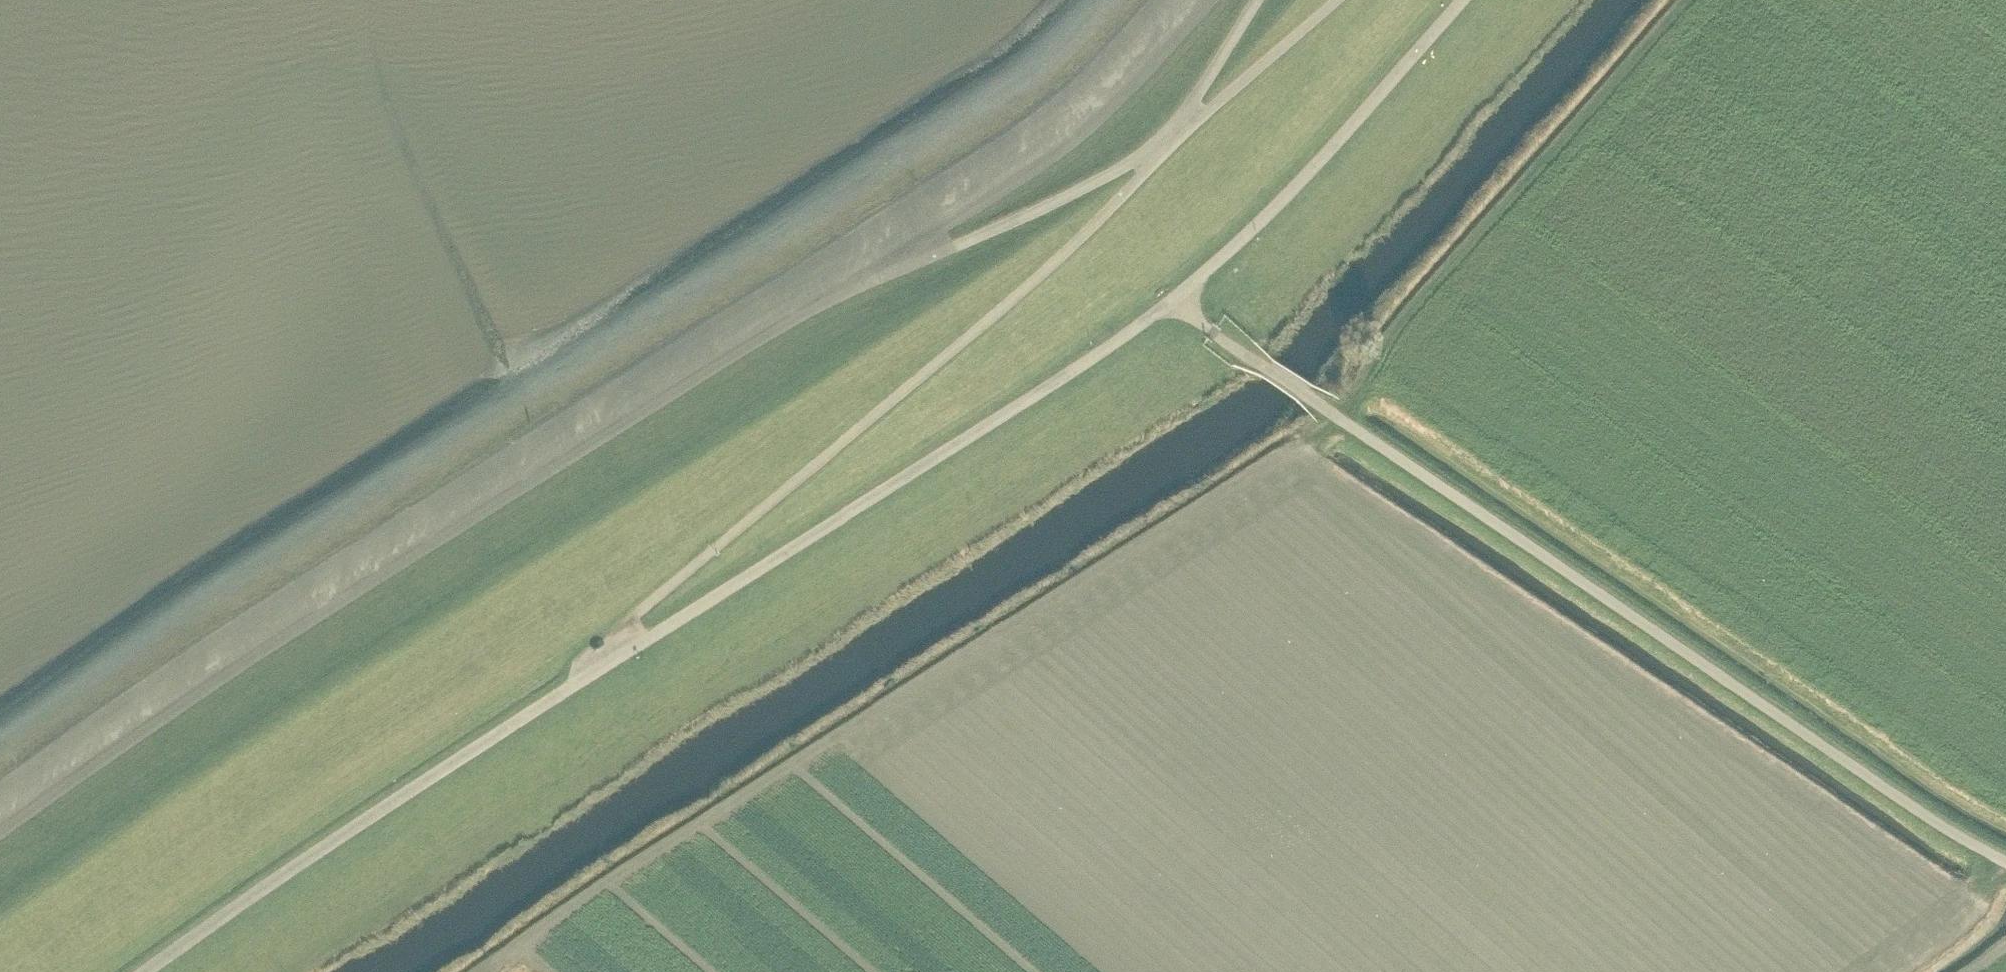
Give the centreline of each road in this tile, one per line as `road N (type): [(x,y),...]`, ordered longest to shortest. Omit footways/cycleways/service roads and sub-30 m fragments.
road 1 (unclassified): [(2005,866),(1171,305)]
road 2 (unclassified): [(602,670),(607,644),(987,322),(1176,138)]
road 3 (unclassified): [(602,670),(1171,305)]
road 4 (unclassified): [(154,971),(602,670)]
road 5 (unclassified): [(1171,305),(1246,237),(1461,0)]
road 6 (unclassified): [(1176,138),(980,239),(843,296)]
road 7 (unclassified): [(1339,0),(1176,138)]
road 8 (unclassified): [(1176,138),(1256,0)]
road 9 (track): [(1910,971),(1982,918),(2003,865)]

